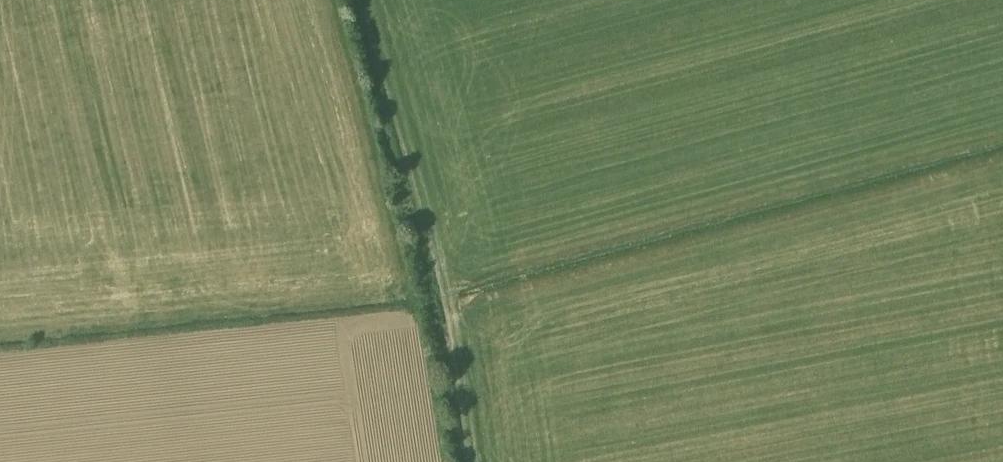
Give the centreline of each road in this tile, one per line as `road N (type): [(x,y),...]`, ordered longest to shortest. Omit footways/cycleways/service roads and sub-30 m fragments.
road 1 (track): [(481,461),(445,250),(373,0)]

